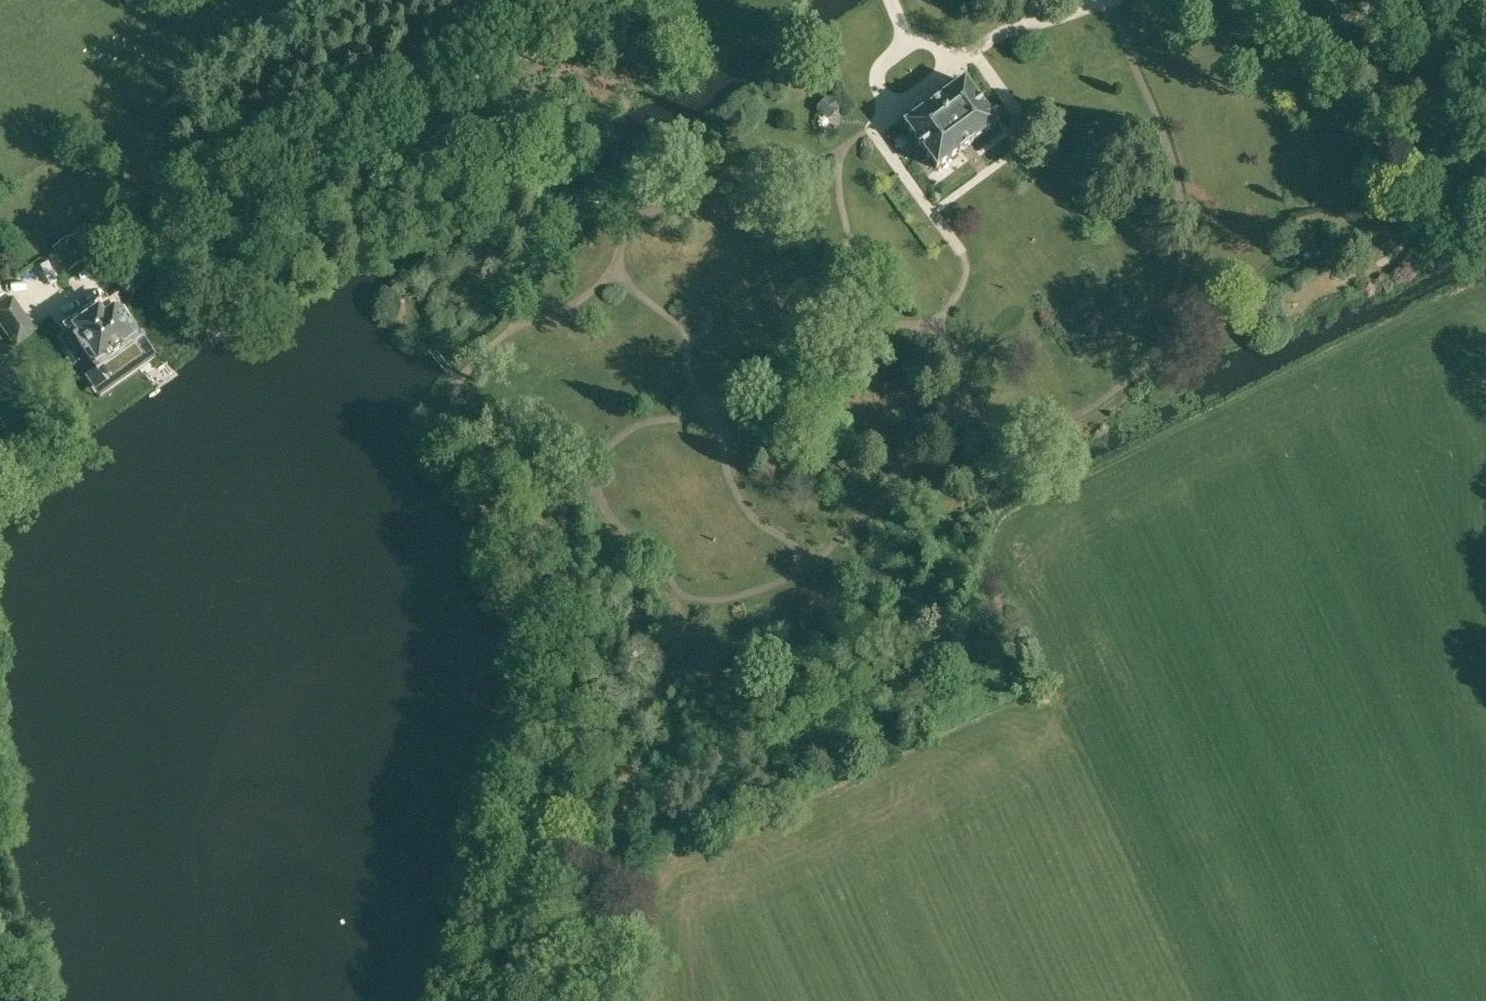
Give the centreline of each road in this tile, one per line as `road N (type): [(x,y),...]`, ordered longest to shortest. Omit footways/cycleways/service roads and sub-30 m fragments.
road 1 (track): [(638,0),(122,259)]

